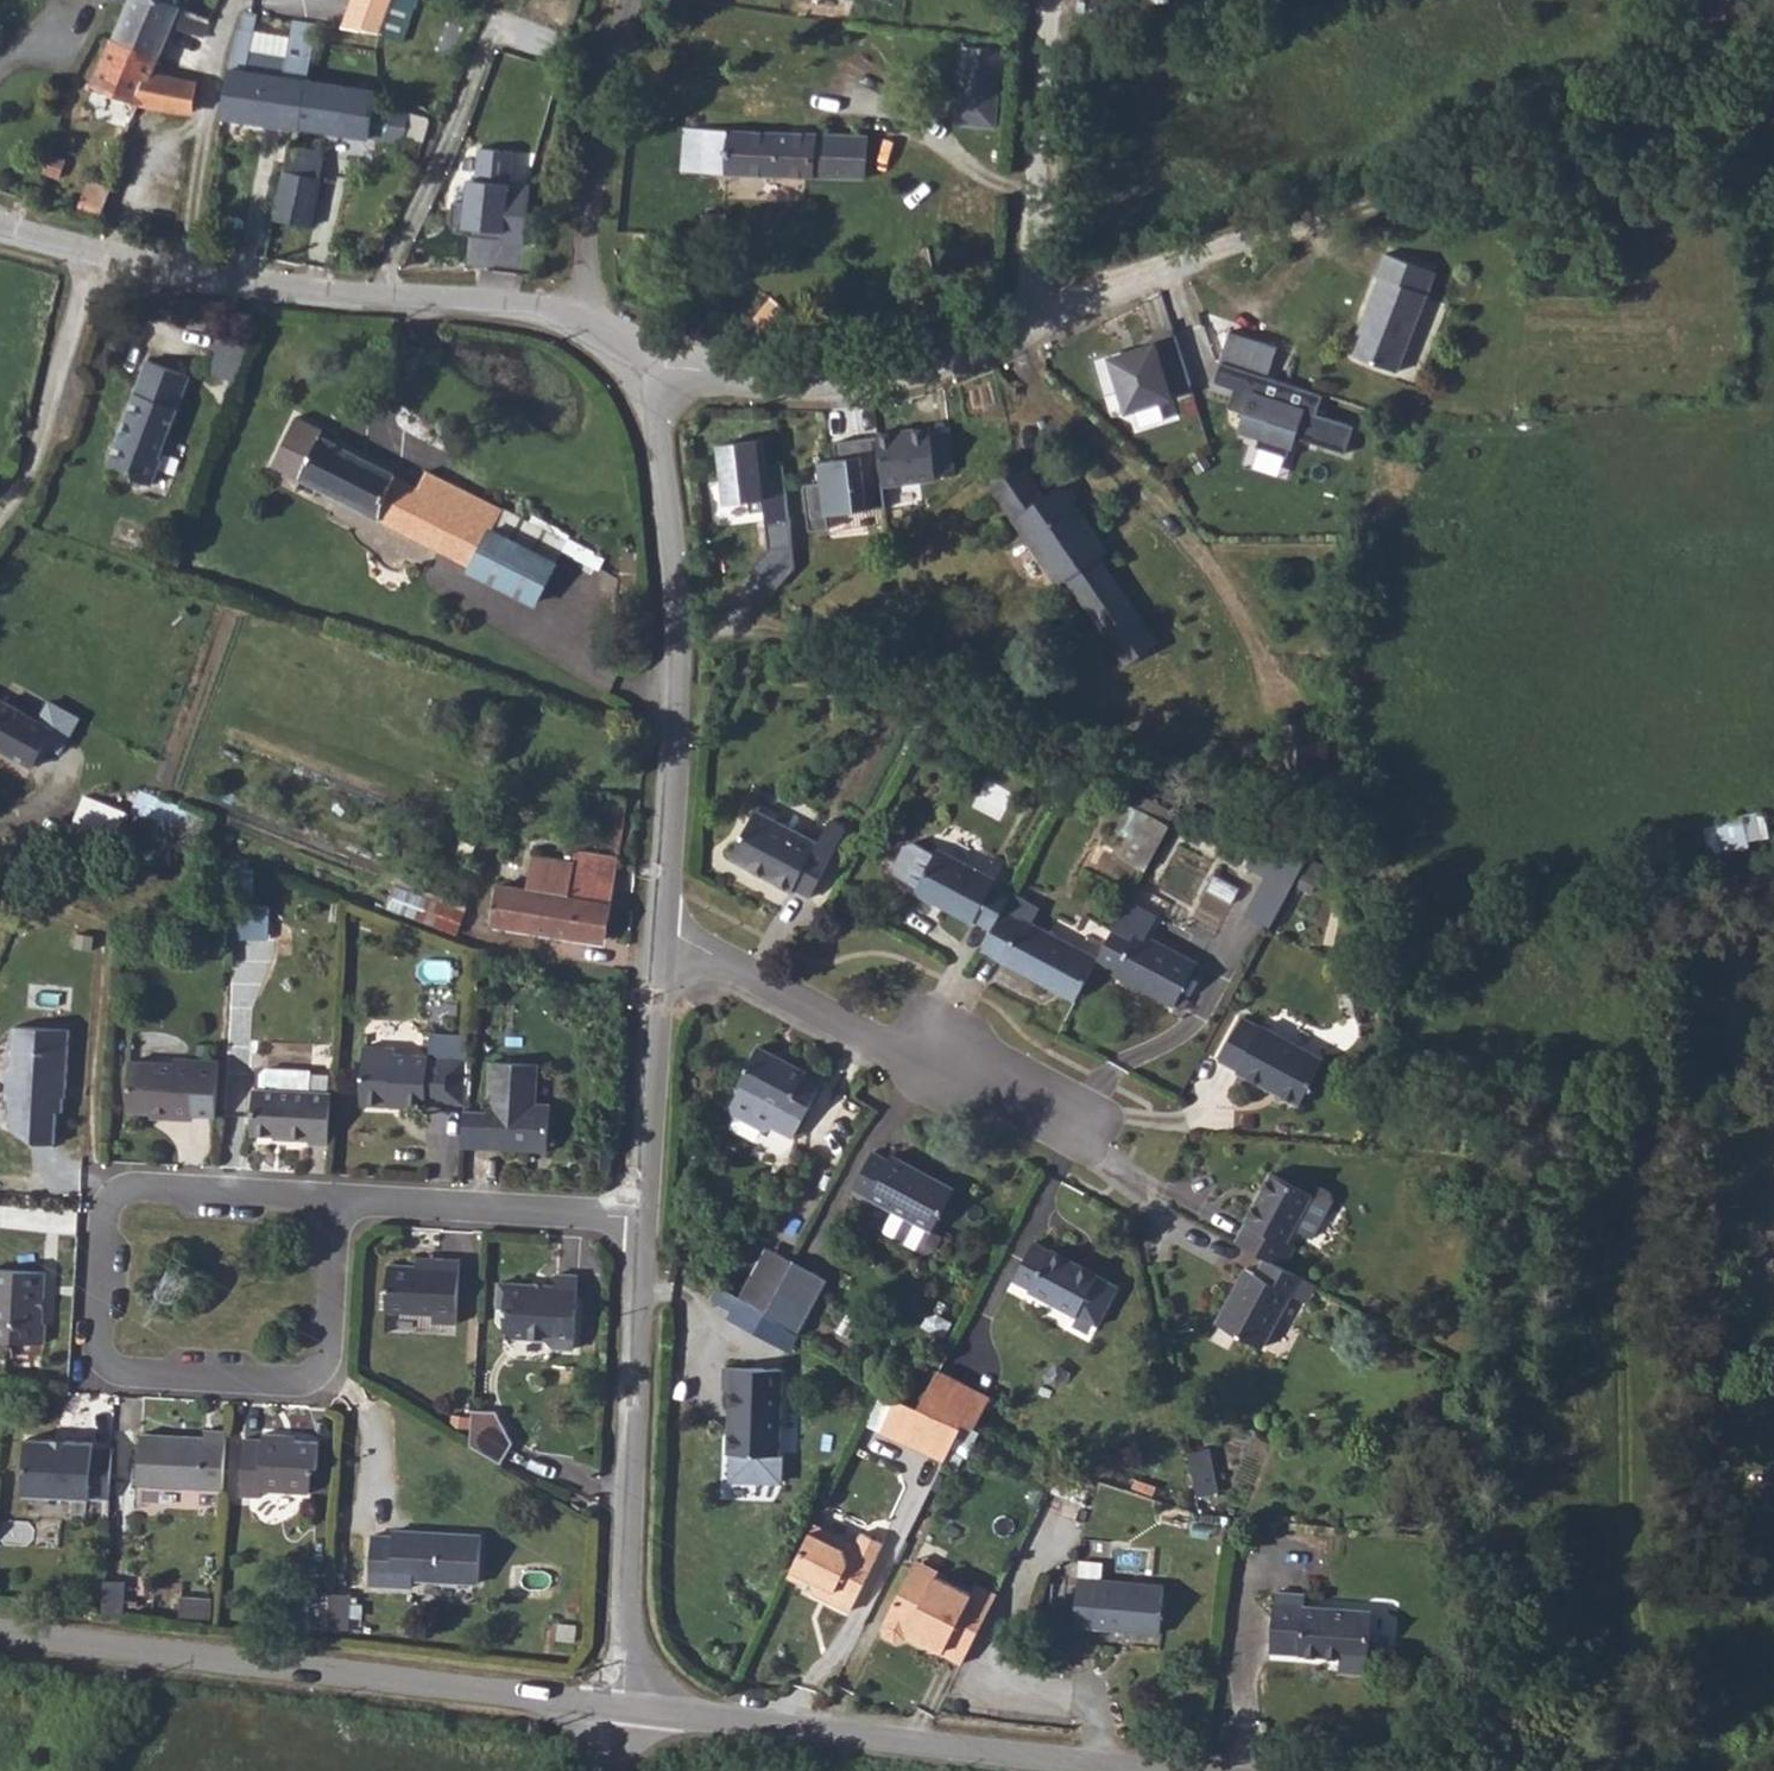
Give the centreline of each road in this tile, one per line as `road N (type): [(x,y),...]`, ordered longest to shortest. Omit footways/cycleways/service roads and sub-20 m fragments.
road 1 (residential): [(336,1208),(132,1193),(109,1215),(102,1351),(119,1373),(293,1388),(327,1359)]
road 2 (unclassified): [(661,933),(684,618),(642,369)]
road 3 (tertiary): [(0,1630),(557,1701)]
road 4 (unclassified): [(623,1709),(642,1220)]
road 5 (unclassified): [(642,369),(582,317),(517,302),(305,290),(190,273)]
road 6 (tertiary): [(623,1709),(1066,1770)]
road 7 (track): [(1773,55),(1665,116),(1387,203)]
road 8 (unclassified): [(661,933),(1038,1107)]
road 9 (unclassified): [(1032,330),(914,377),(831,383),(642,369)]
road 10 (unclassified): [(1387,203),(1032,330)]
road 11 (residential): [(1032,330),(1042,0)]
road 12 (residential): [(642,1220),(336,1208)]
road 13 (unclassified): [(642,1220),(661,933)]
road 14 (residential): [(240,0),(230,5),(209,112),(190,273)]
road 15 (unclassified): [(190,273),(0,230)]
road 16 (residential): [(327,1359),(336,1208)]

